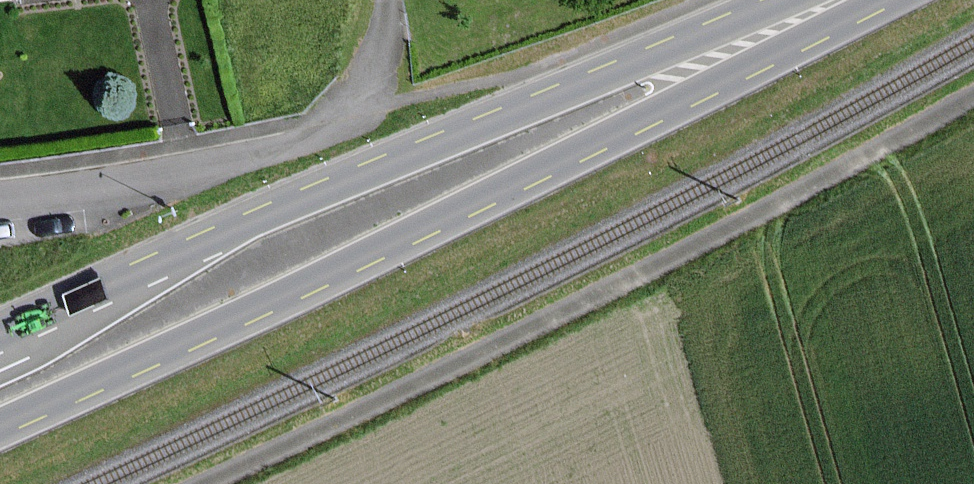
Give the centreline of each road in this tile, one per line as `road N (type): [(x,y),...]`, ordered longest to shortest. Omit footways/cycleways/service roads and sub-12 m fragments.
road 1 (secondary): [(0,427),(592,144),(737,70),(850,0)]
road 2 (secondary): [(830,0),(356,184),(0,341)]
road 3 (residential): [(0,208),(152,191)]

